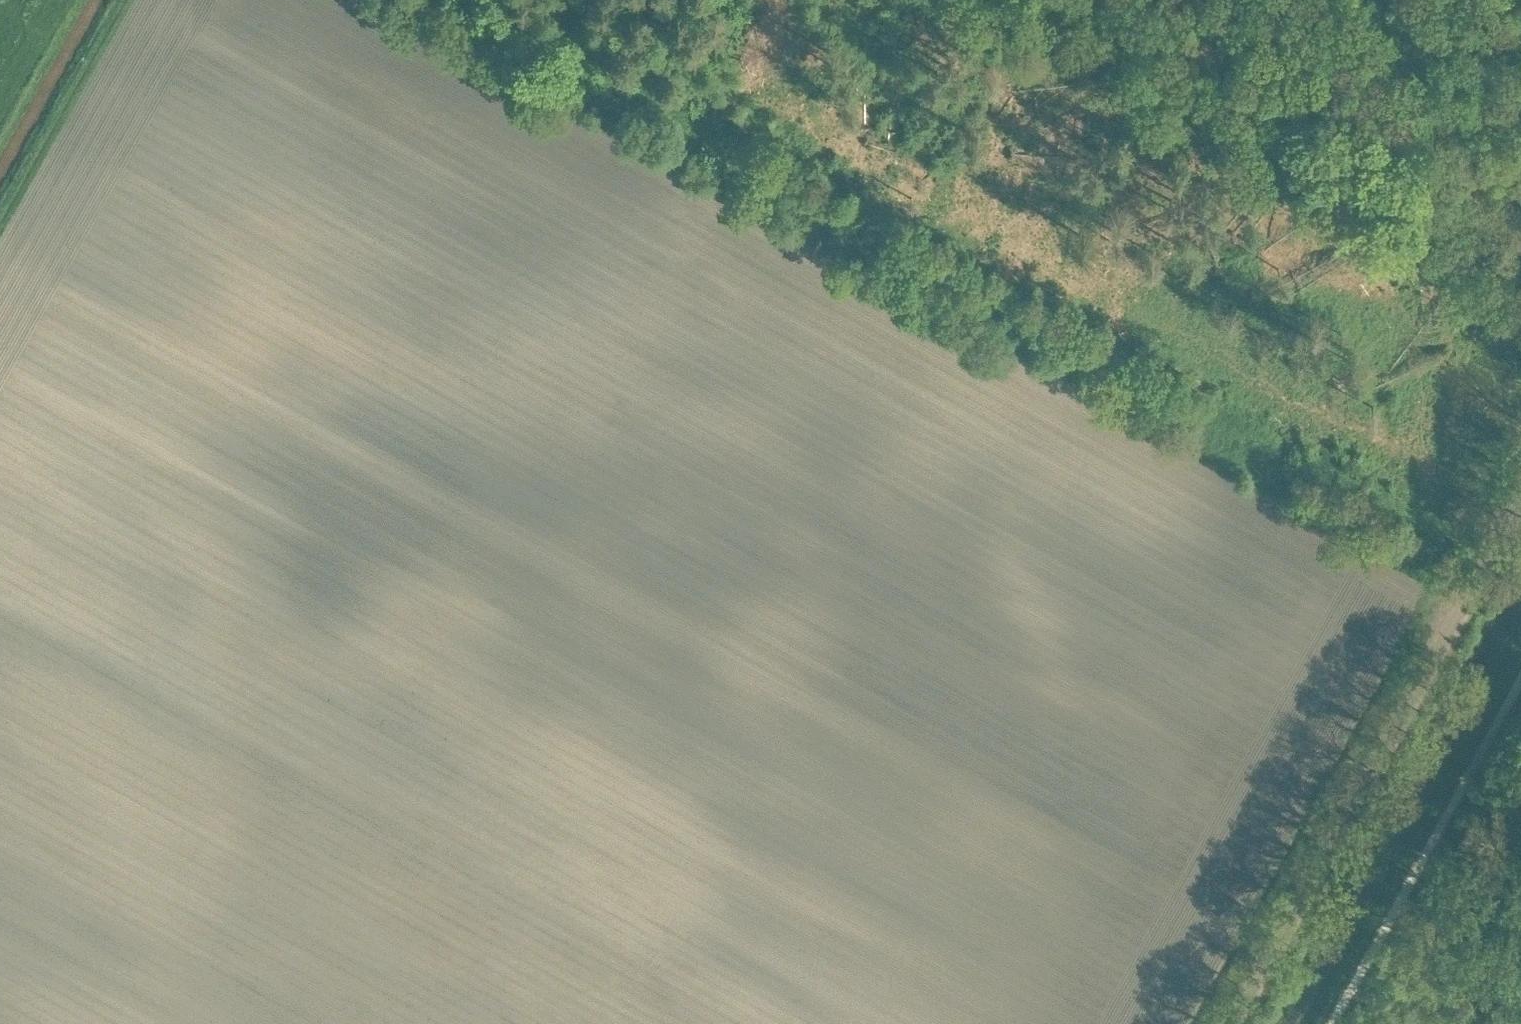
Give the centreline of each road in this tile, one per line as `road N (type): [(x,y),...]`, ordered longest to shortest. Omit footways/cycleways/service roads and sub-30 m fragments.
road 1 (unclassified): [(1231,1023),(1520,498)]
road 2 (track): [(113,0),(0,206)]

